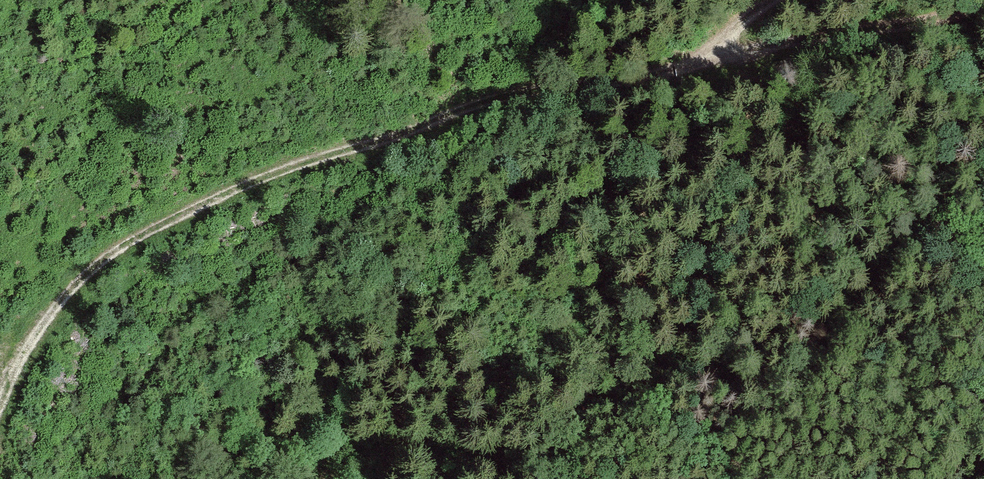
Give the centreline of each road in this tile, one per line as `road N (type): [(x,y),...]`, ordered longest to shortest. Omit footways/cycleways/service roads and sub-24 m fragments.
road 1 (track): [(711,63),(521,94),(232,195),(92,274),(44,327),(0,407)]
road 2 (track): [(308,478),(331,457),(383,444),(514,460),(564,452),(599,433),(662,363),(787,373),(813,357),(861,289),(983,179)]
road 3 (track): [(983,6),(711,63)]

